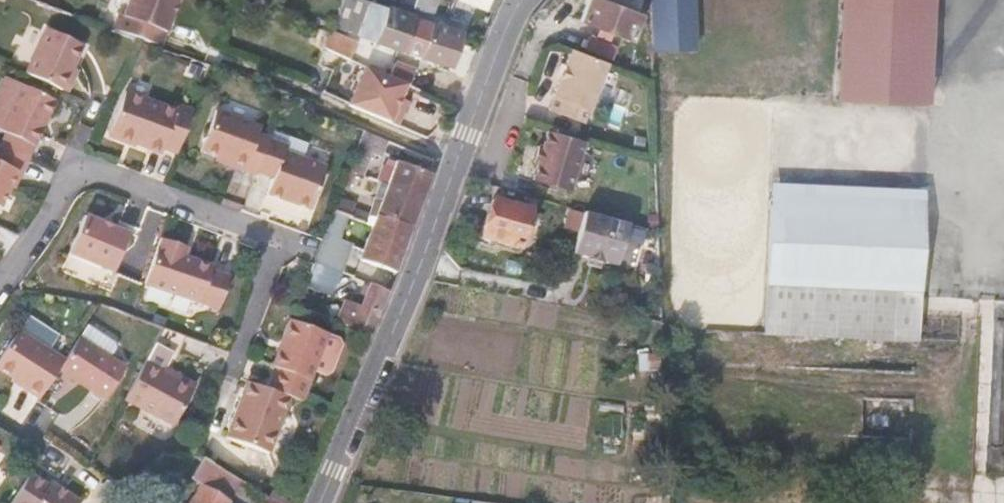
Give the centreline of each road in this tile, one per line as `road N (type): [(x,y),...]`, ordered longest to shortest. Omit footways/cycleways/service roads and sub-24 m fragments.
road 1 (tertiary): [(521,0),(320,502)]
road 2 (residential): [(0,288),(77,168),(294,243)]

